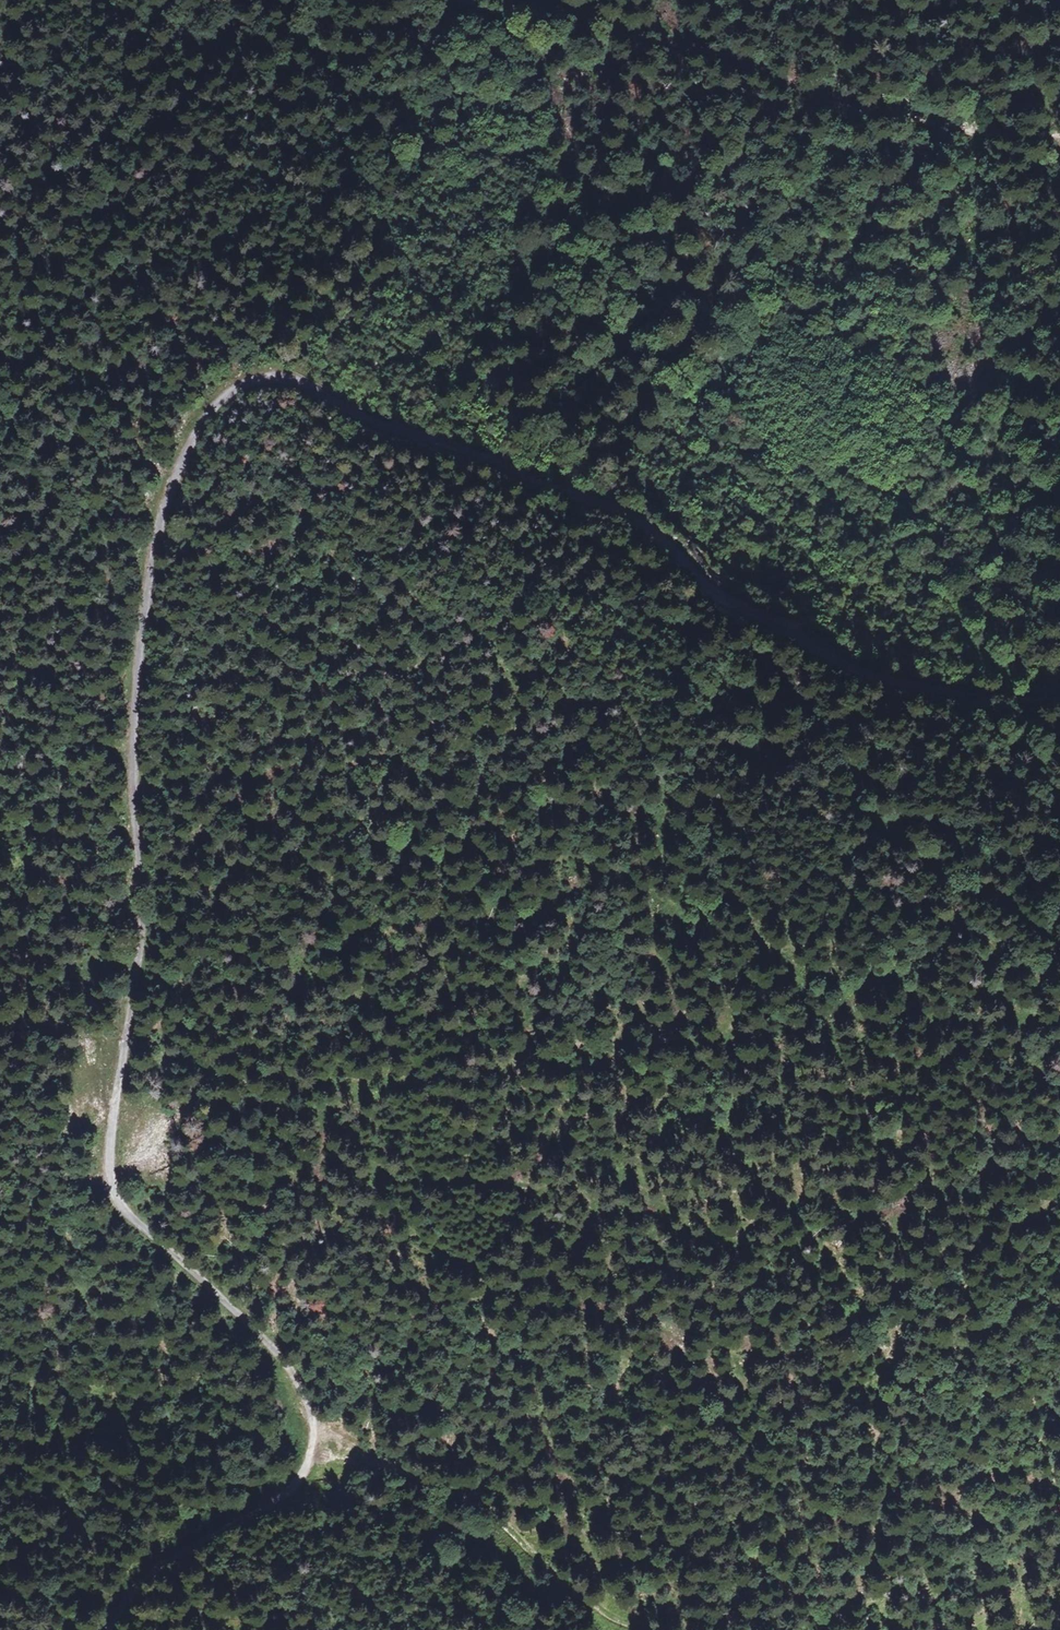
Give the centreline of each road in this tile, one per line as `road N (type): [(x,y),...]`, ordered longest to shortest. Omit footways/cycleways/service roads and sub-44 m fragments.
road 1 (unclassified): [(1059,703),(894,679),(837,658),(728,600),(637,523),(378,424),(288,380),(268,378),(219,403),(169,499),(138,646),(130,713),(140,964),(109,1181),(122,1209),(295,1377),(314,1436),(293,1489),(174,1561),(113,1629)]
road 2 (track): [(966,122),(841,106),(579,17),(494,0)]

